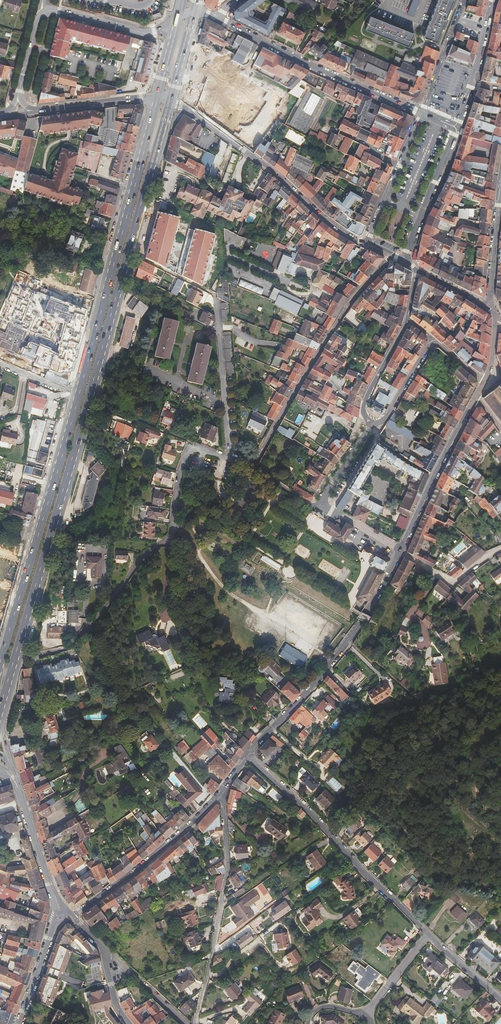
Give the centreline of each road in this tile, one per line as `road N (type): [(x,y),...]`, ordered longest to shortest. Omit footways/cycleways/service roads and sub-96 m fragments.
road 1 (primary): [(2,707),(171,101)]
road 2 (residential): [(251,757),(500,998)]
road 3 (primary): [(156,98),(77,396)]
road 4 (primary): [(77,396),(0,663)]
road 5 (residential): [(401,552),(335,659),(251,757)]
road 6 (secondary): [(171,101),(349,237),(366,242)]
road 7 (residential): [(220,791),(228,872),(195,1023)]
road 8 (residential): [(422,114),(216,17)]
road 9 (residential): [(220,791),(194,822),(72,916)]
road 10 (residential): [(230,457),(213,293),(206,290)]
road 11 (residential): [(475,397),(401,552)]
road 12 (secondary): [(179,13),(144,33),(59,11),(43,15)]
road 13 (residential): [(455,127),(407,263)]
road 14 (residential): [(366,242),(422,114)]
road 15 (residential): [(173,531),(187,452),(230,457)]
road 16 (residential): [(422,114),(465,0)]
road 17 (tertiary): [(18,790),(58,904)]

